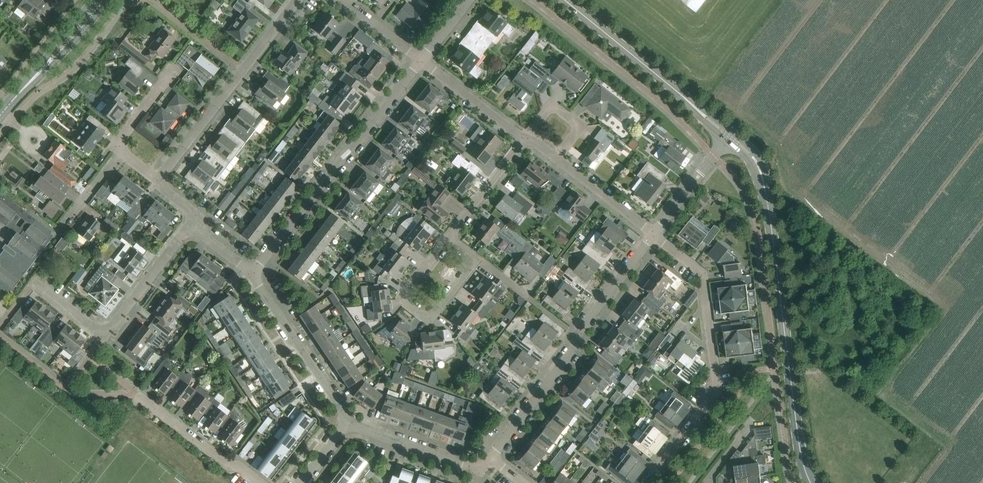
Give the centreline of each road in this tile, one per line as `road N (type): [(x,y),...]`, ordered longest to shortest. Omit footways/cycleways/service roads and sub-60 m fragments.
road 1 (tertiary): [(811,482),(763,179),(730,137)]
road 2 (residential): [(653,234),(703,273),(717,389),(647,482)]
road 3 (residential): [(653,234),(491,458)]
road 4 (residential): [(252,273),(422,60)]
road 5 (residential): [(158,181),(298,0)]
road 6 (residential): [(194,221),(103,332),(34,282)]
road 7 (tertiary): [(730,137),(564,0)]
road 8 (residential): [(449,237),(409,288),(407,303),(433,315),(472,259)]
road 9 (residential): [(349,420),(252,273)]
road 10 (secondary): [(0,116),(108,0)]
road 11 (residential): [(261,482),(137,394)]
road 12 (residential): [(491,458),(461,463),(349,420)]
road 13 (secondary): [(92,0),(0,115)]
road 14 (residential): [(170,74),(119,140),(122,153),(158,181)]
road 15 (residential): [(422,60),(526,138)]
road 16 (residential): [(526,138),(449,237)]
road 17 (residential): [(730,137),(653,234)]
road 18 (residential): [(556,158),(653,234)]

